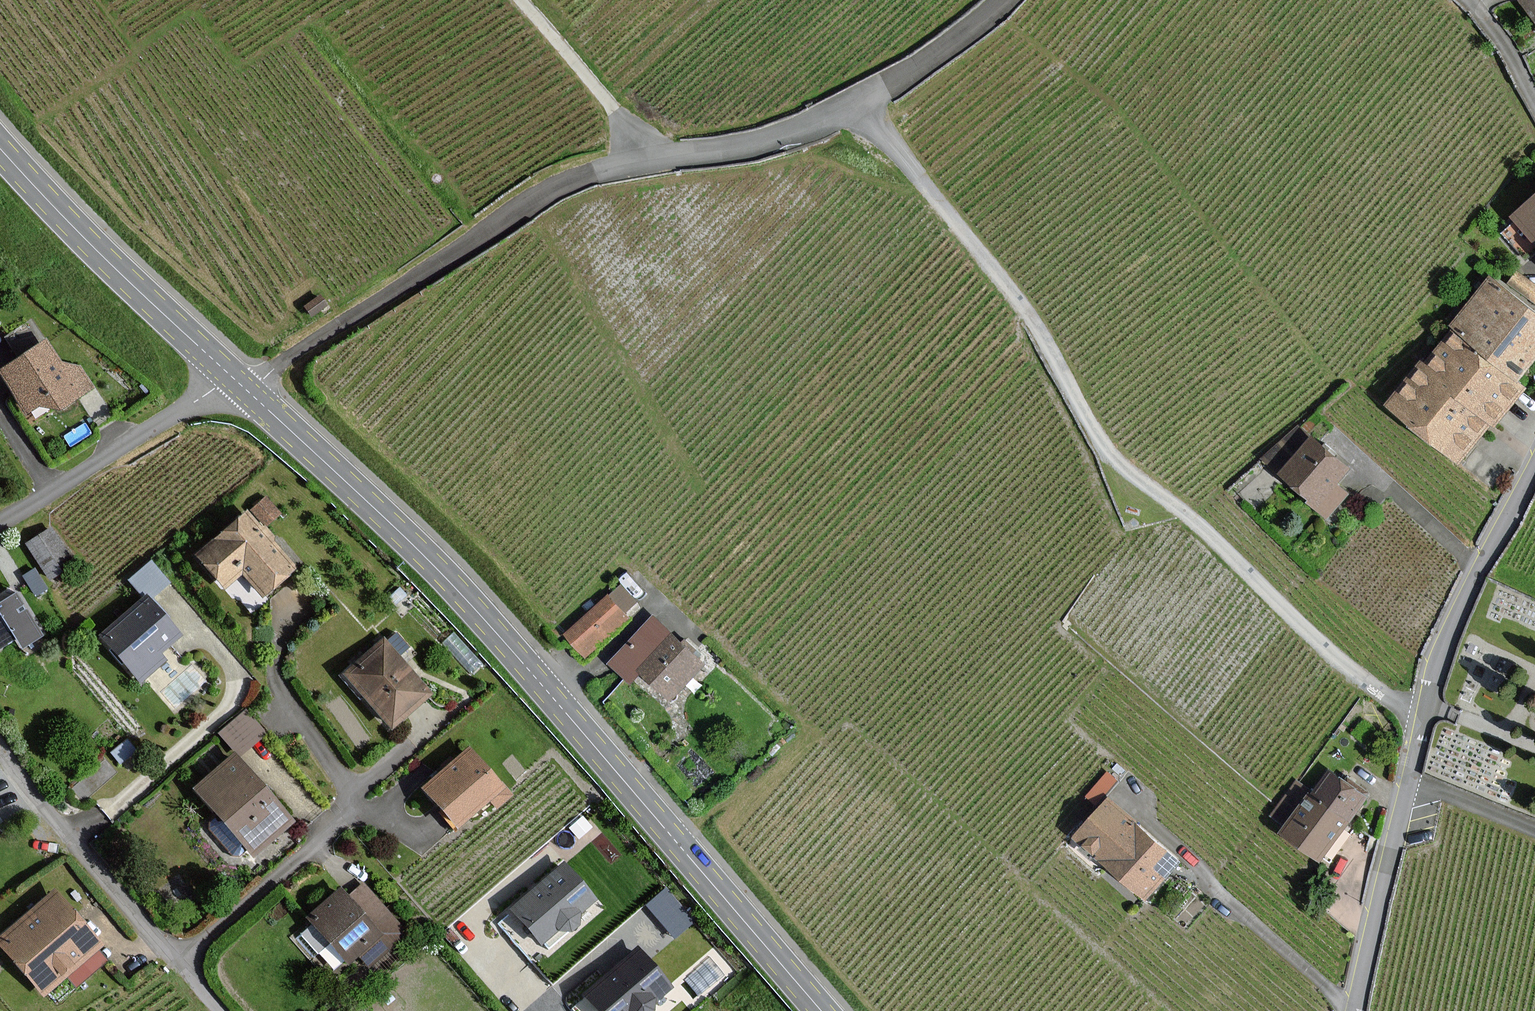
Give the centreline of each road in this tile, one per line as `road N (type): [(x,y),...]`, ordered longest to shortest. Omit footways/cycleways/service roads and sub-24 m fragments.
road 1 (unclassified): [(859,103),(1028,311),(1118,466),(1370,688),(1424,718)]
road 2 (primary): [(249,392),(464,600),(820,1010)]
road 3 (unclassified): [(249,392),(557,187),(613,167),(765,141),(859,103)]
road 4 (residential): [(177,962),(319,840),(343,806),(340,783),(276,676),(286,603)]
road 5 (primary): [(0,148),(102,257),(237,382)]
road 6 (tertiary): [(1355,1010),(1424,718)]
road 7 (tertiary): [(1424,718),(1446,642),(1534,463)]
road 8 (residential): [(177,962),(0,752)]
road 9 (residential): [(0,519),(237,382)]
road 10 (track): [(517,0),(651,161)]
road 11 (unclassified): [(859,103),(1003,0)]
road 12 (track): [(1534,831),(1410,780)]
road 13 (unclassified): [(1468,0),(1534,101)]

